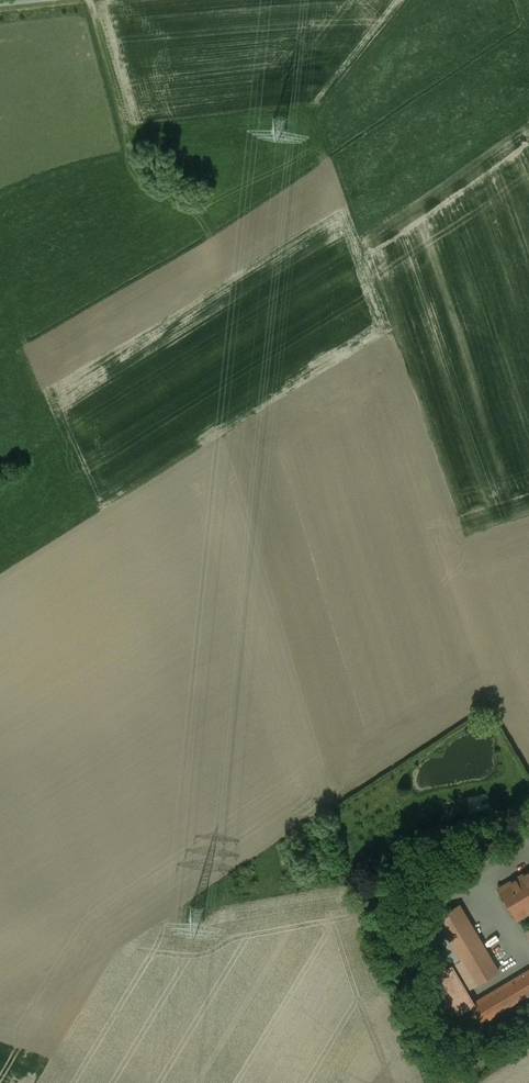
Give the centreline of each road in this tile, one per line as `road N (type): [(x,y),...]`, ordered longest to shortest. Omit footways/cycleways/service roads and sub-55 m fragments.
road 1 (track): [(89,0),(130,149)]

